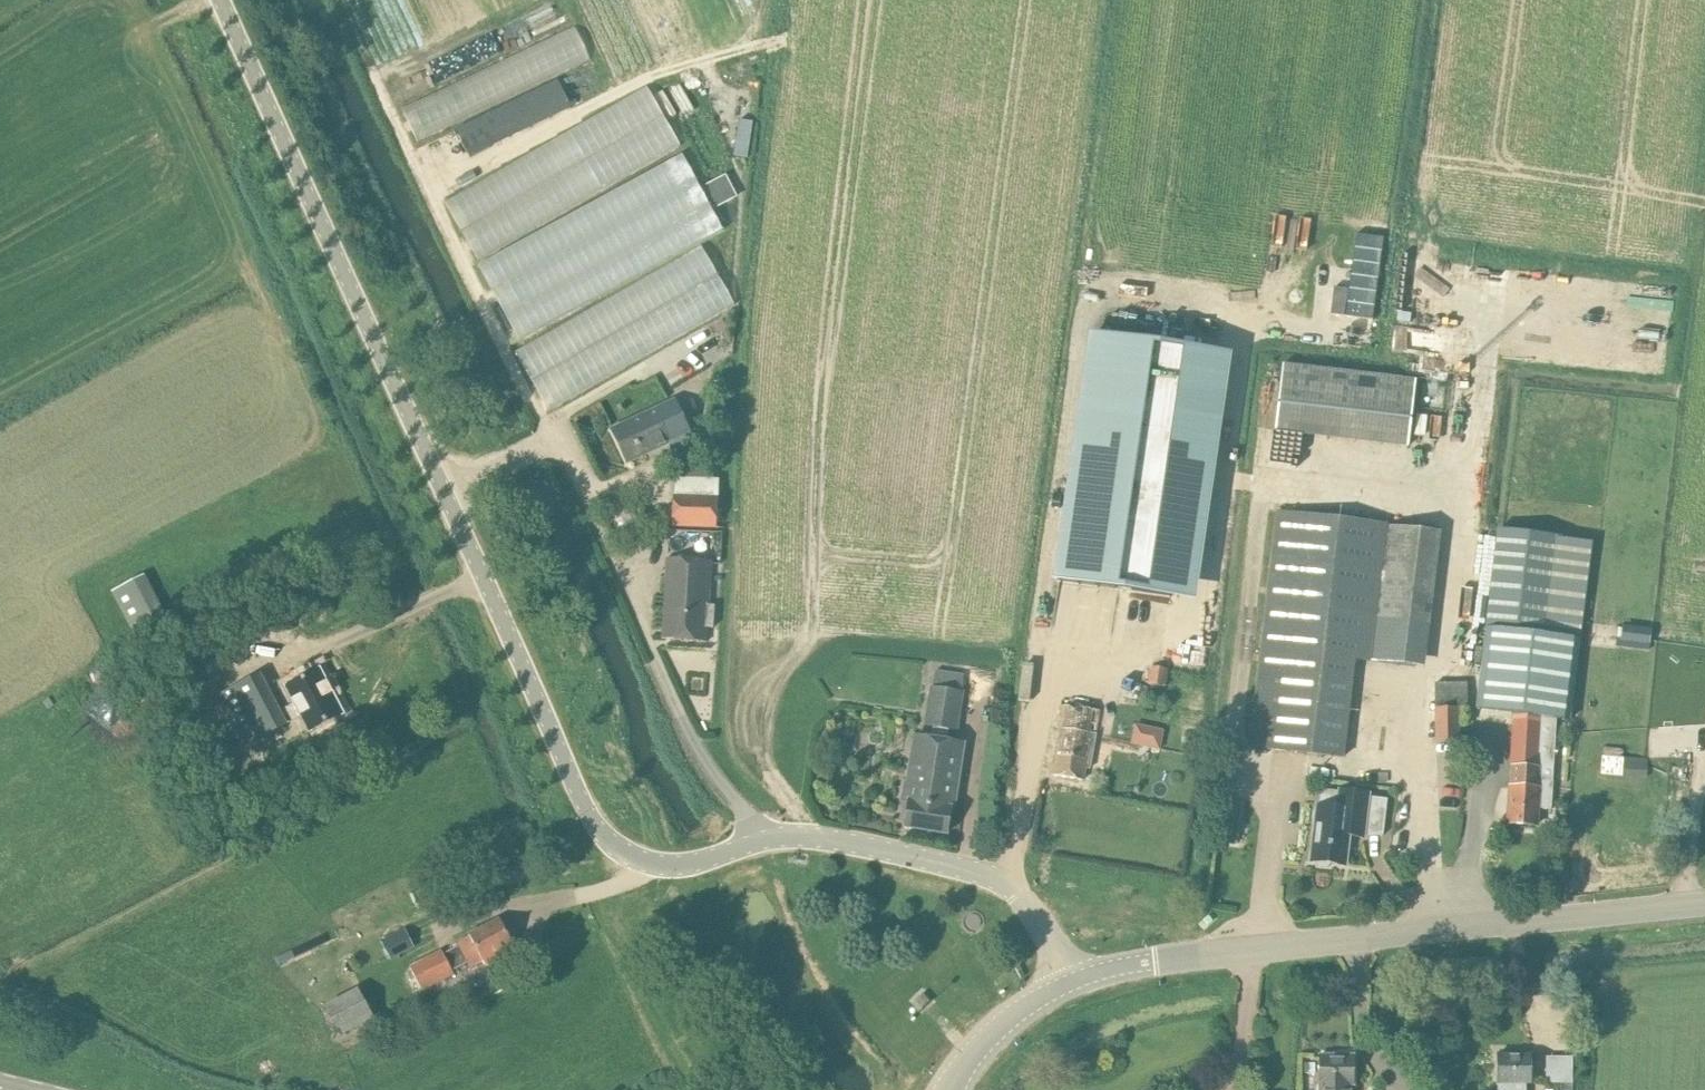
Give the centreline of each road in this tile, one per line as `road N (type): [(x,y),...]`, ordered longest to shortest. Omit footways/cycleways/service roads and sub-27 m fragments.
road 1 (unclassified): [(1076,982),(1019,893),(958,866),(806,836),(676,867),(631,856),(603,834),(224,0)]
road 2 (tertiary): [(1076,982),(1148,962),(1704,903)]
road 3 (tertiary): [(949,1089),(1010,1017),(1076,982)]

